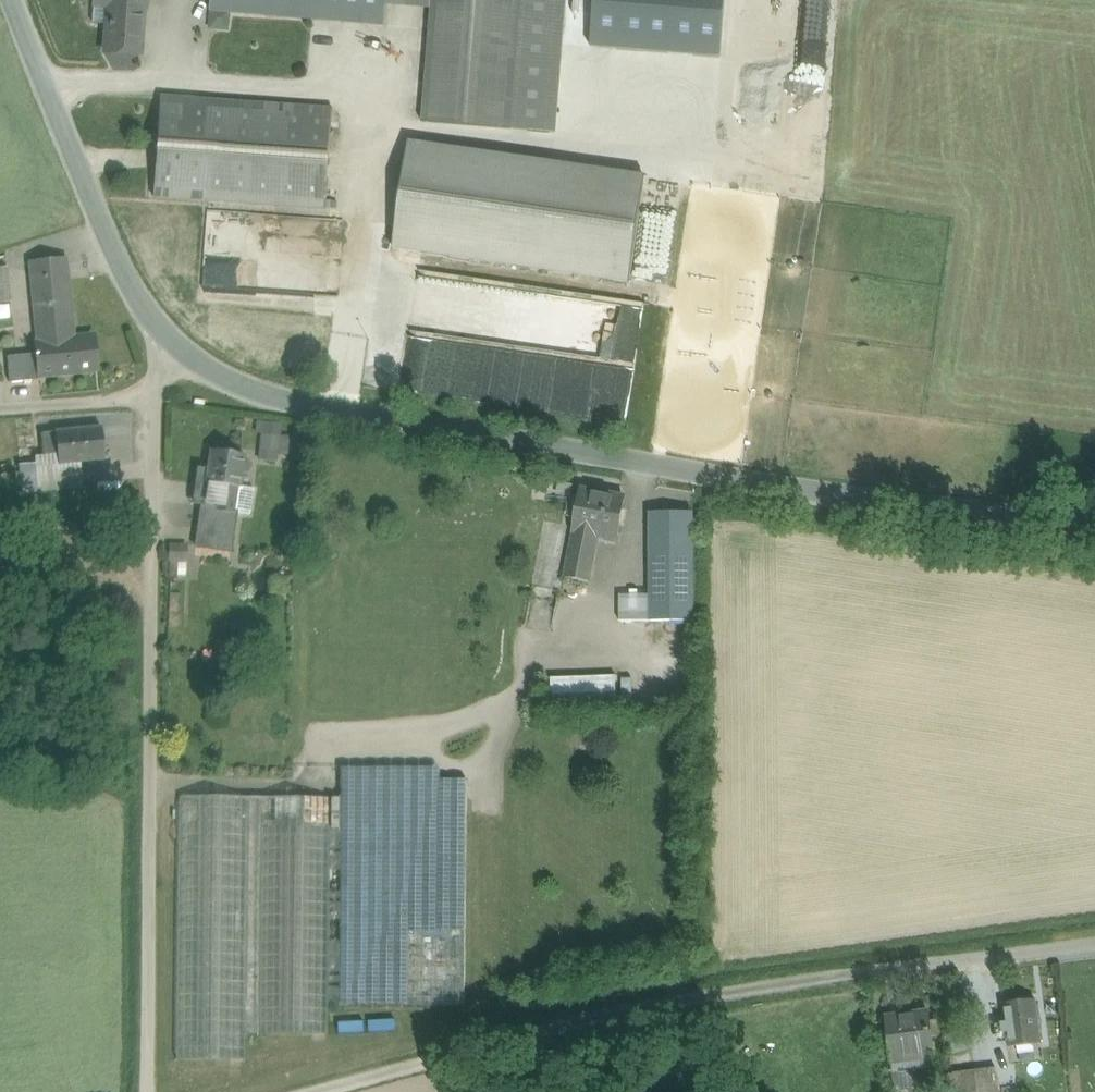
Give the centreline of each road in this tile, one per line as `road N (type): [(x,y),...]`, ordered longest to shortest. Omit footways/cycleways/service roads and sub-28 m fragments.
road 1 (residential): [(160,345),(250,393),(661,468),(1094,518)]
road 2 (track): [(148,1091),(157,401)]
road 3 (track): [(765,992),(628,1011),(307,1091)]
road 4 (track): [(492,801),(494,757),(609,604),(661,468)]
road 5 (residential): [(18,0),(160,345)]
road 6 (track): [(407,92),(55,93)]
road 7 (residential): [(1094,945),(765,992)]
road 8 (residential): [(160,345),(157,401),(67,416)]
road 9 (track): [(150,781),(292,789)]

